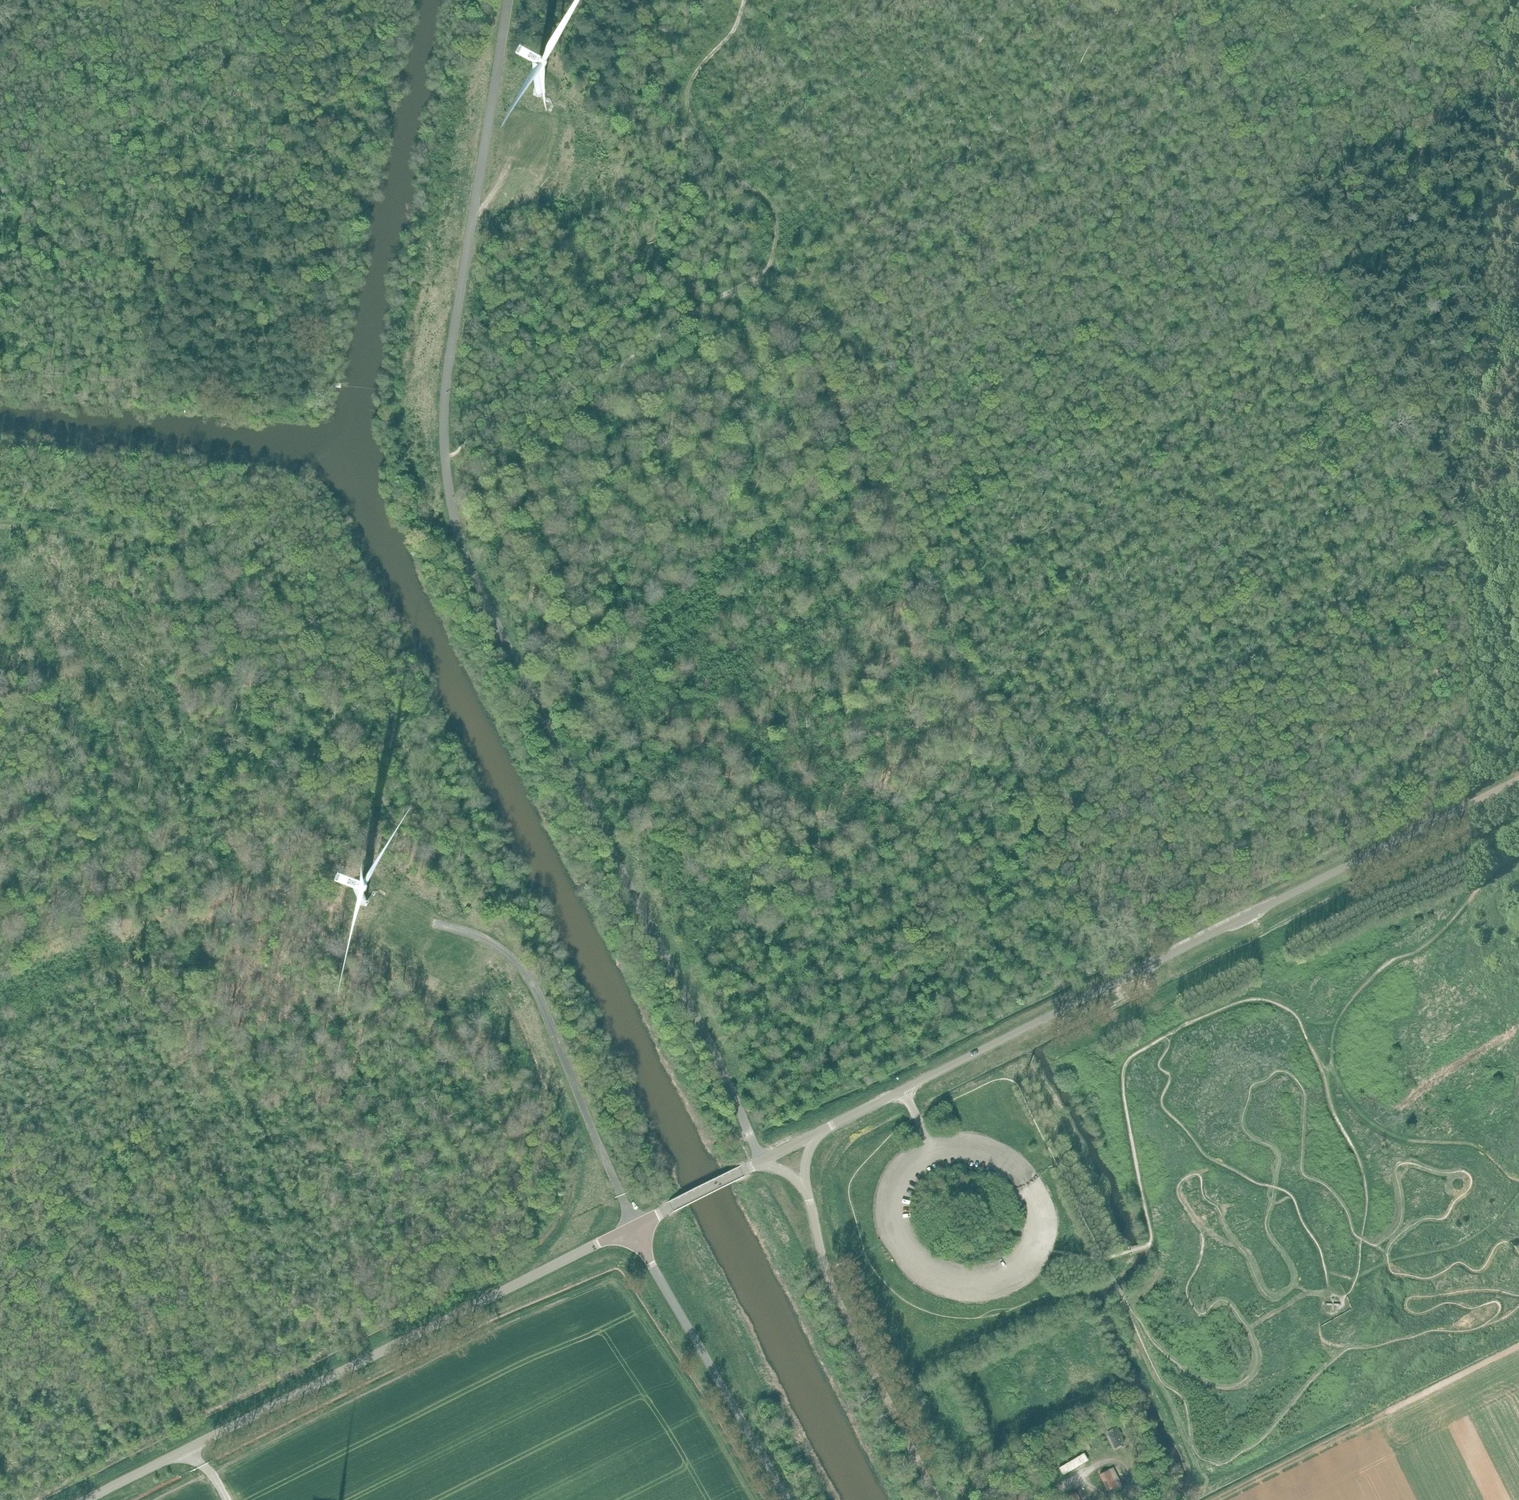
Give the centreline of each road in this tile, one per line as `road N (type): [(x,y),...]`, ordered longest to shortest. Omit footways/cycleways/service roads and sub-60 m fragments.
road 1 (unclassified): [(904,1089),(1518,779)]
road 2 (unclassified): [(86,1499),(631,1229)]
road 3 (unclassified): [(937,1499),(828,1284),(803,1184)]
road 4 (track): [(1518,1346),(1216,1499)]
road 5 (unclassified): [(786,1499),(631,1229)]
road 6 (unclassified): [(933,1153),(902,1183),(895,1203),(894,1225),(911,1263),(948,1285),(970,1287),(1009,1271),(1031,1246)]
road 7 (unclassified): [(1031,1246),(1035,1203),(1018,1171),(988,1150),(933,1153)]
road 8 (unclassified): [(631,1229),(766,1161)]

